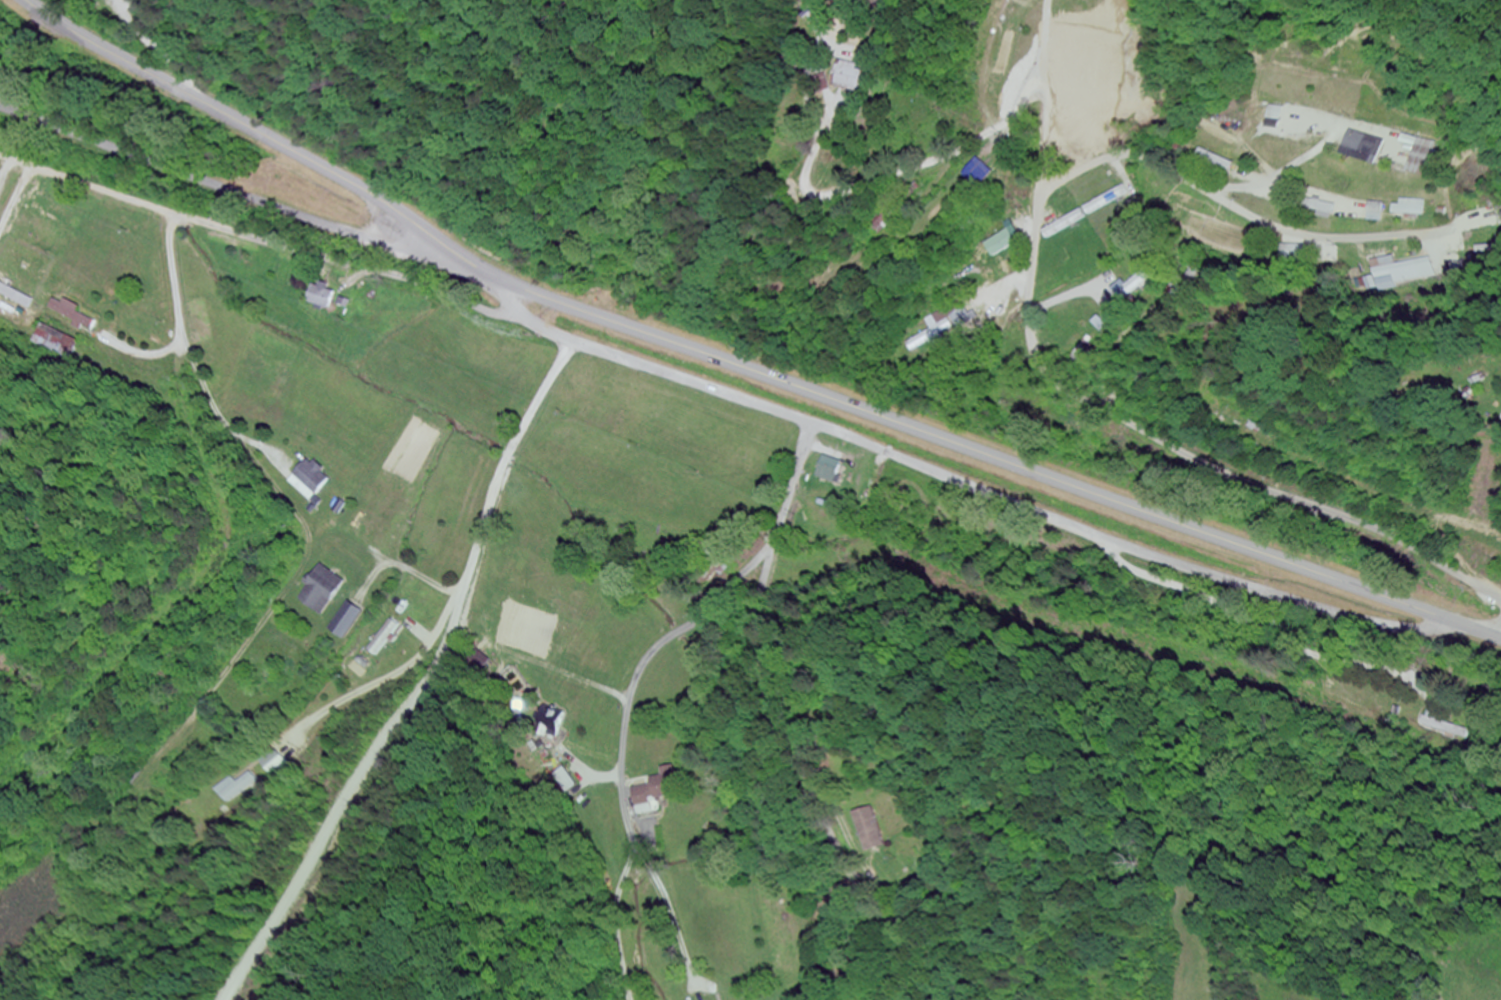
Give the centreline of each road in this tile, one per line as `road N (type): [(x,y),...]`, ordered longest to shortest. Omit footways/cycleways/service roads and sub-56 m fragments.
road 1 (residential): [(1462,625),(1373,621),(1236,582),(545,327),(527,330),(338,271),(172,200),(0,158)]
road 2 (residential): [(834,116),(810,179),(812,192),(826,200),(961,153),(1021,119),(1039,88),(1051,86),(1030,328),(1046,371),(1080,399),(1223,474),(1406,545),(1500,601)]
road 3 (secondary): [(512,284),(1500,639)]
road 4 (residential): [(900,999),(901,929),(826,820),(756,625),(771,549),(822,395)]
road 5 (secondary): [(27,0),(350,182),(512,284)]
road 6 (residential): [(0,105),(512,284)]
road 7 (residential): [(632,999),(616,918),(633,839),(621,781),(628,706),(660,646),(771,549)]
road 8 (residential): [(1451,227),(1309,235),(1137,155),(1113,156),(1043,195)]

